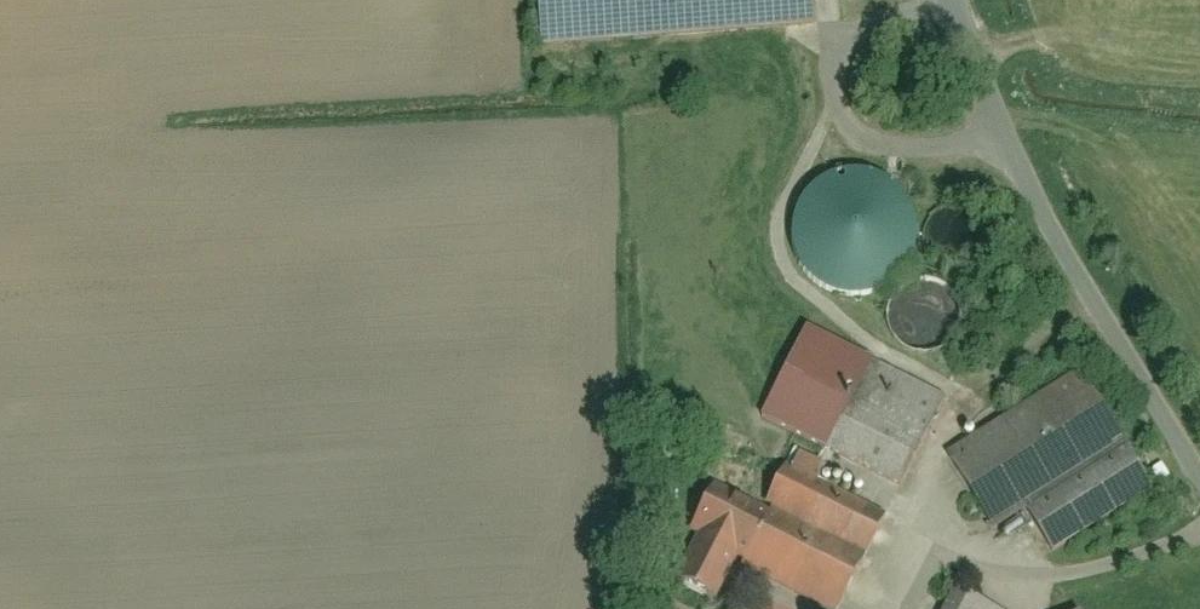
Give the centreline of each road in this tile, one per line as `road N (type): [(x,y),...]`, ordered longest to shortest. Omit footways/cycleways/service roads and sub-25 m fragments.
road 1 (residential): [(1199,471),(1039,203),(959,0)]

